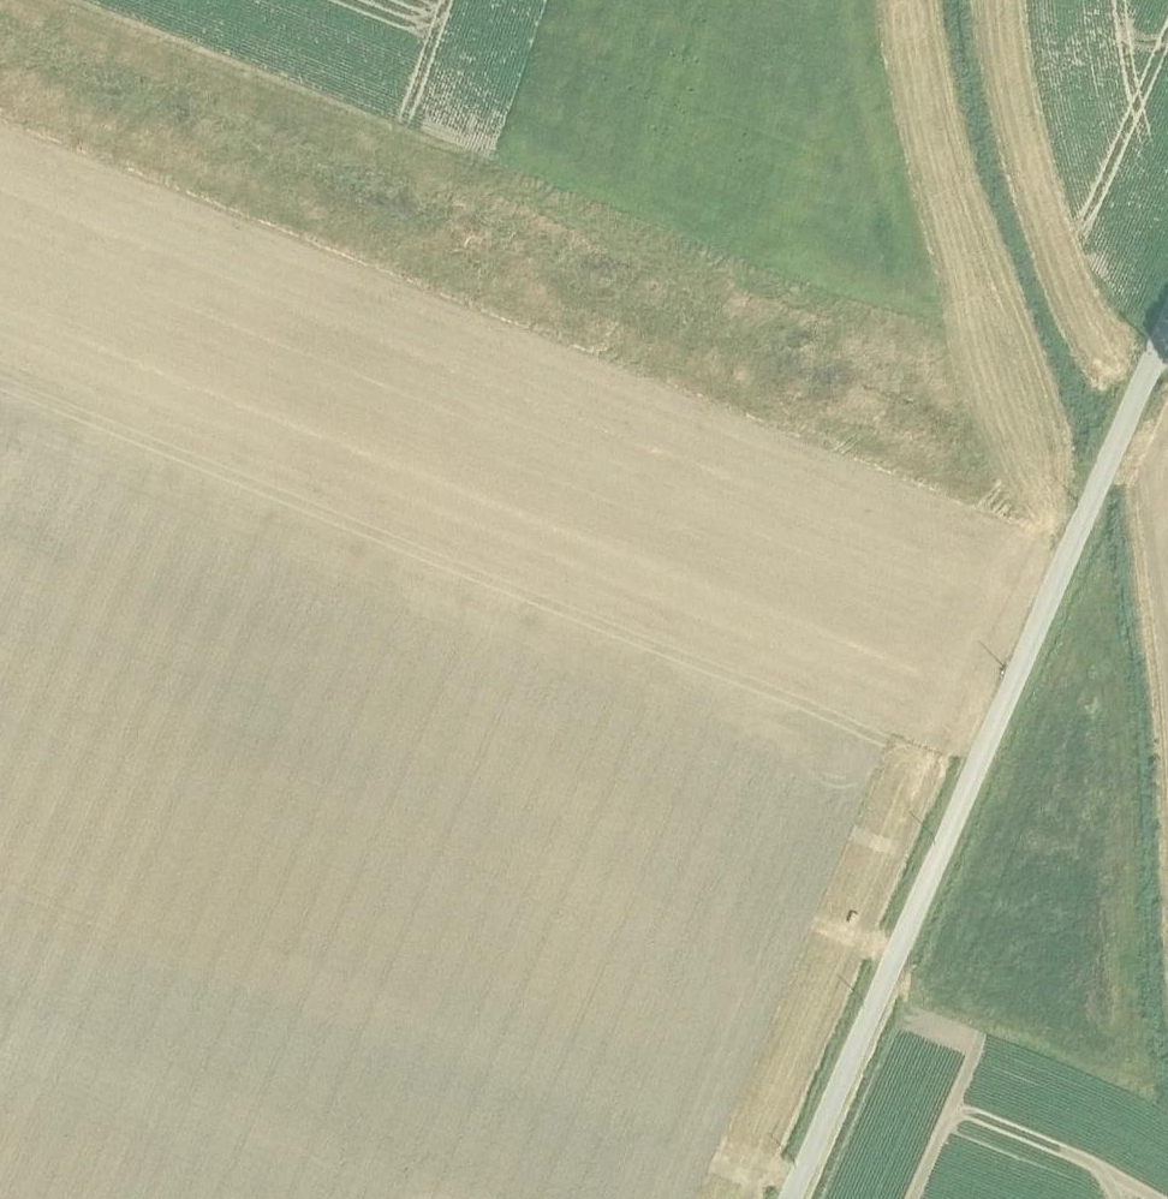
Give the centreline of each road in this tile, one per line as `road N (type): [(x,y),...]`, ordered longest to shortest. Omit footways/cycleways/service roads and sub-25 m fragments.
road 1 (unclassified): [(792,1198),(1167,327)]
road 2 (track): [(1095,496),(1002,282),(958,155),(925,0)]

